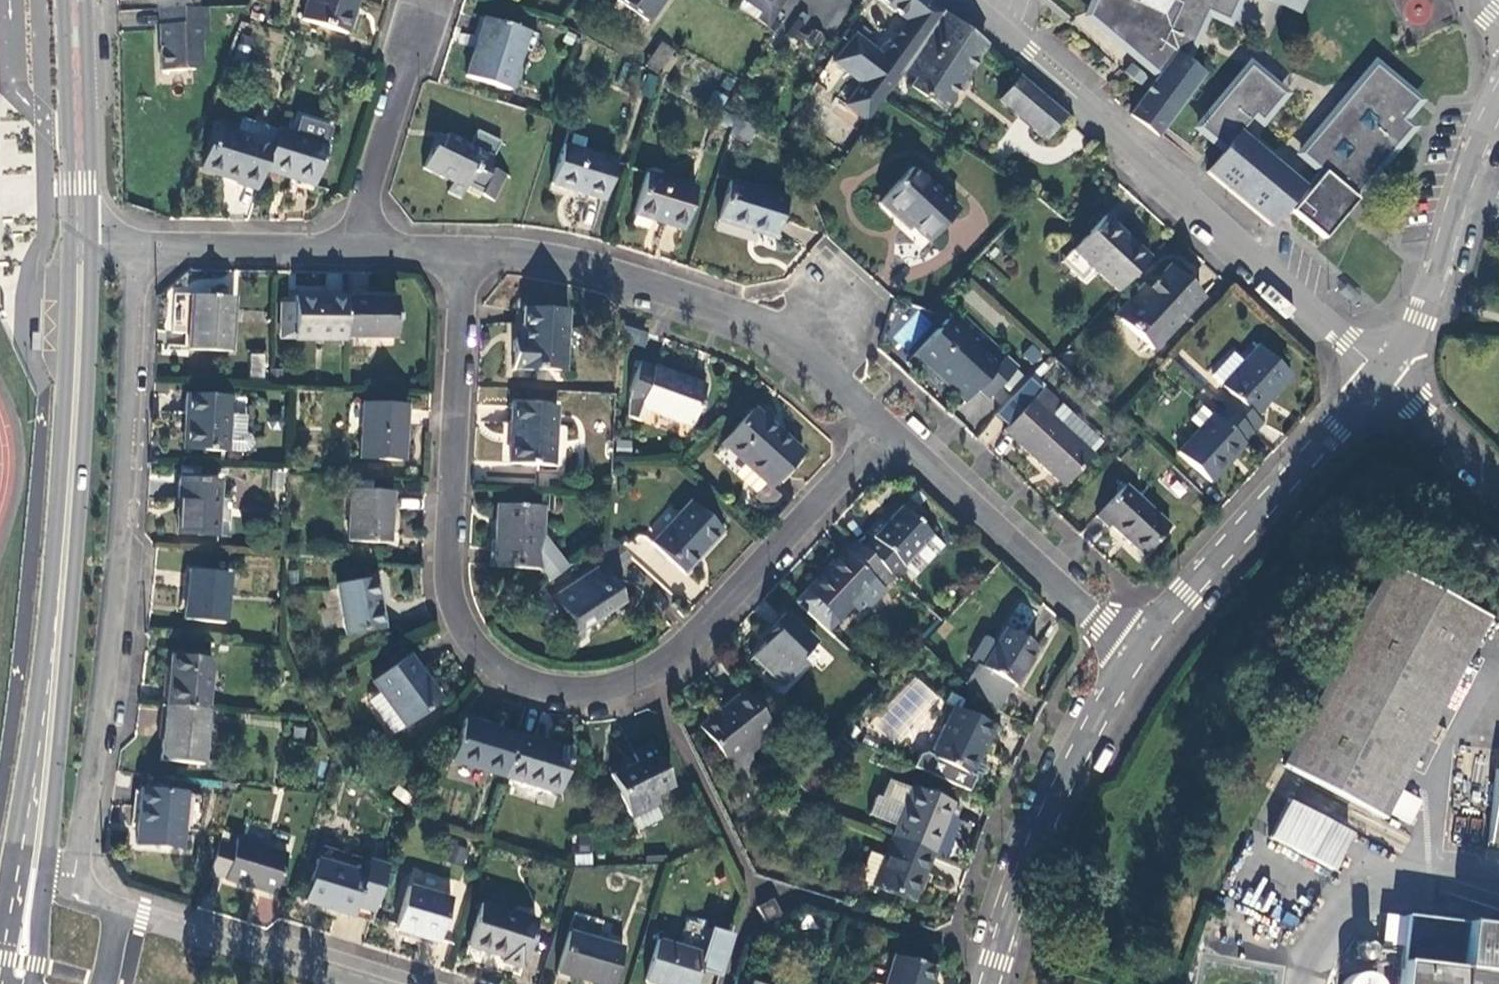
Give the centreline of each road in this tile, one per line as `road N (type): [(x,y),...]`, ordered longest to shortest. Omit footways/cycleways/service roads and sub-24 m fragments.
road 1 (residential): [(461,252),(450,596),(475,647),(529,683),(590,689),(650,672),(893,431)]
road 2 (primary): [(69,245),(53,567),(0,931)]
road 3 (residential): [(131,245),(114,560),(78,893)]
road 4 (primary): [(45,885),(74,571),(91,245)]
road 5 (tertiary): [(960,0),(1382,374)]
road 6 (residential): [(461,252),(621,277),(751,323),(814,359),(893,431)]
road 7 (residential): [(1382,374),(1131,650)]
road 8 (residential): [(1131,650),(1042,826),(990,983)]
road 9 (residential): [(893,431),(1131,650)]
road 10 (residential): [(1382,374),(1419,319),(1498,94)]
road 11 (residential): [(350,983),(107,909)]
road 12 (primary): [(62,0),(69,245)]
road 13 (primary): [(91,245),(85,0)]
road 14 (residential): [(364,248),(366,180),(421,16)]
road 15 (residential): [(131,245),(364,248)]
road 16 (tertiary): [(1382,374),(1498,485)]

